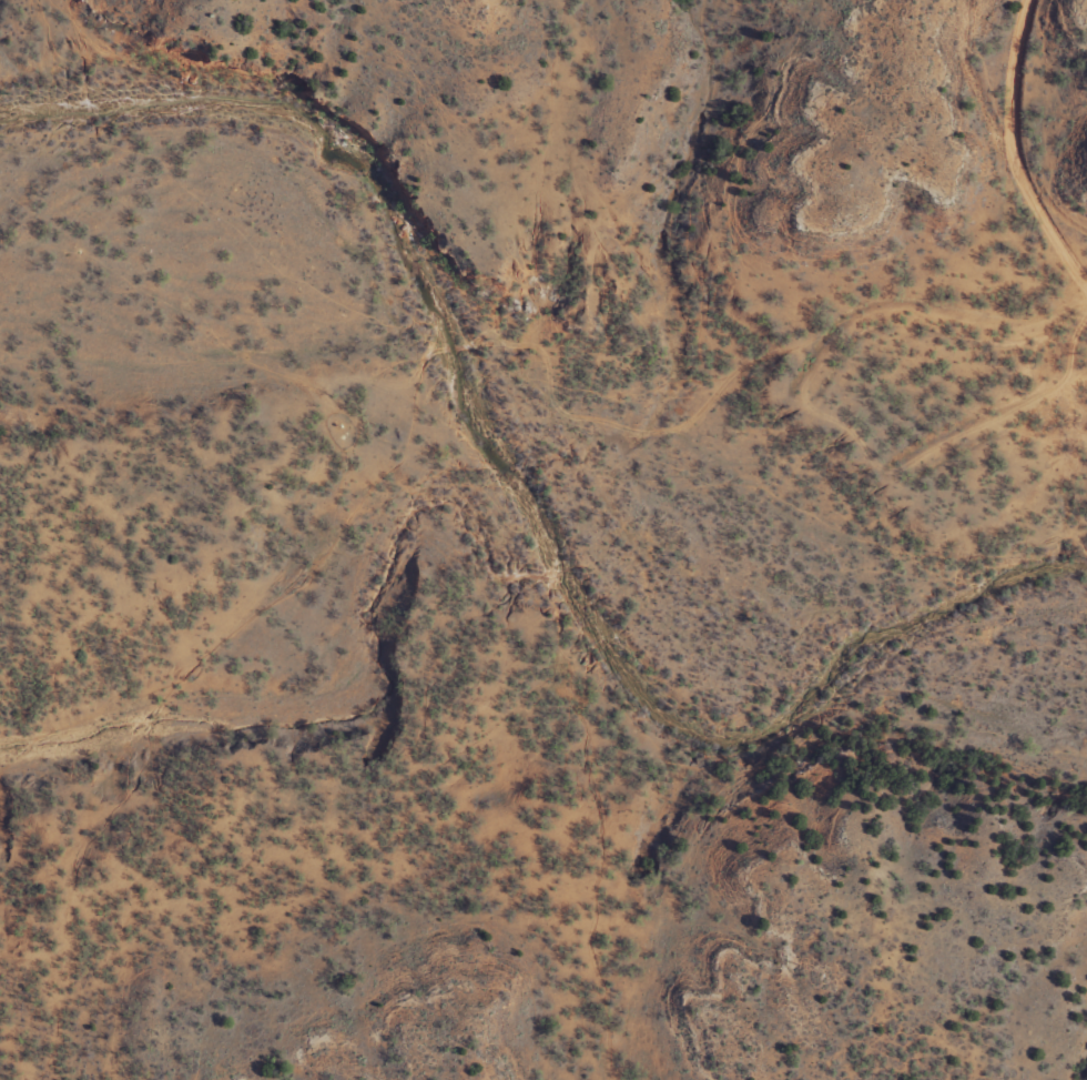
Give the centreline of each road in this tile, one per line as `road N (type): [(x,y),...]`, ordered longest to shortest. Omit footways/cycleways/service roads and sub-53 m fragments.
road 1 (residential): [(1086,287),(1025,190),(1005,133),(1023,0)]

